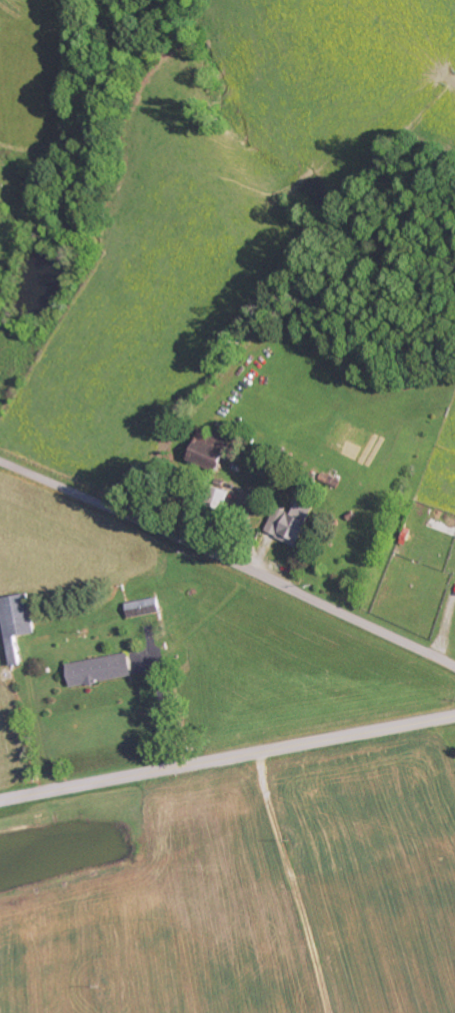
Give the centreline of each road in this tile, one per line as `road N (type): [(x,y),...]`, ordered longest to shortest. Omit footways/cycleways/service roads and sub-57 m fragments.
road 1 (residential): [(454,667),(0,460)]
road 2 (secondary): [(454,716),(0,800)]
road 3 (residential): [(311,1012),(254,754)]

